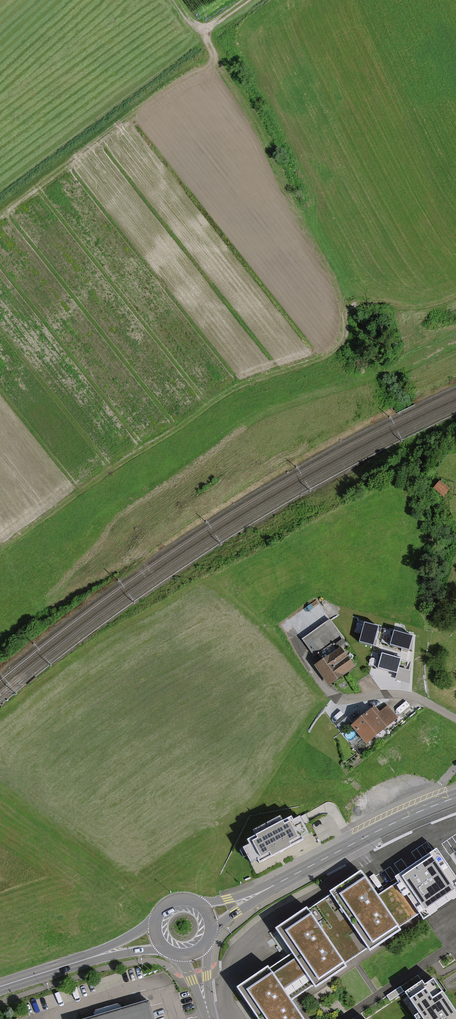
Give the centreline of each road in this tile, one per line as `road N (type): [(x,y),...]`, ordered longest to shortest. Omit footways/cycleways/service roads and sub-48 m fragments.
road 1 (track): [(346,311),(343,347),(236,386),(33,525)]
road 2 (track): [(203,28),(269,142),(346,311)]
road 3 (primary): [(211,917),(455,798)]
road 4 (primary): [(0,987),(157,939)]

